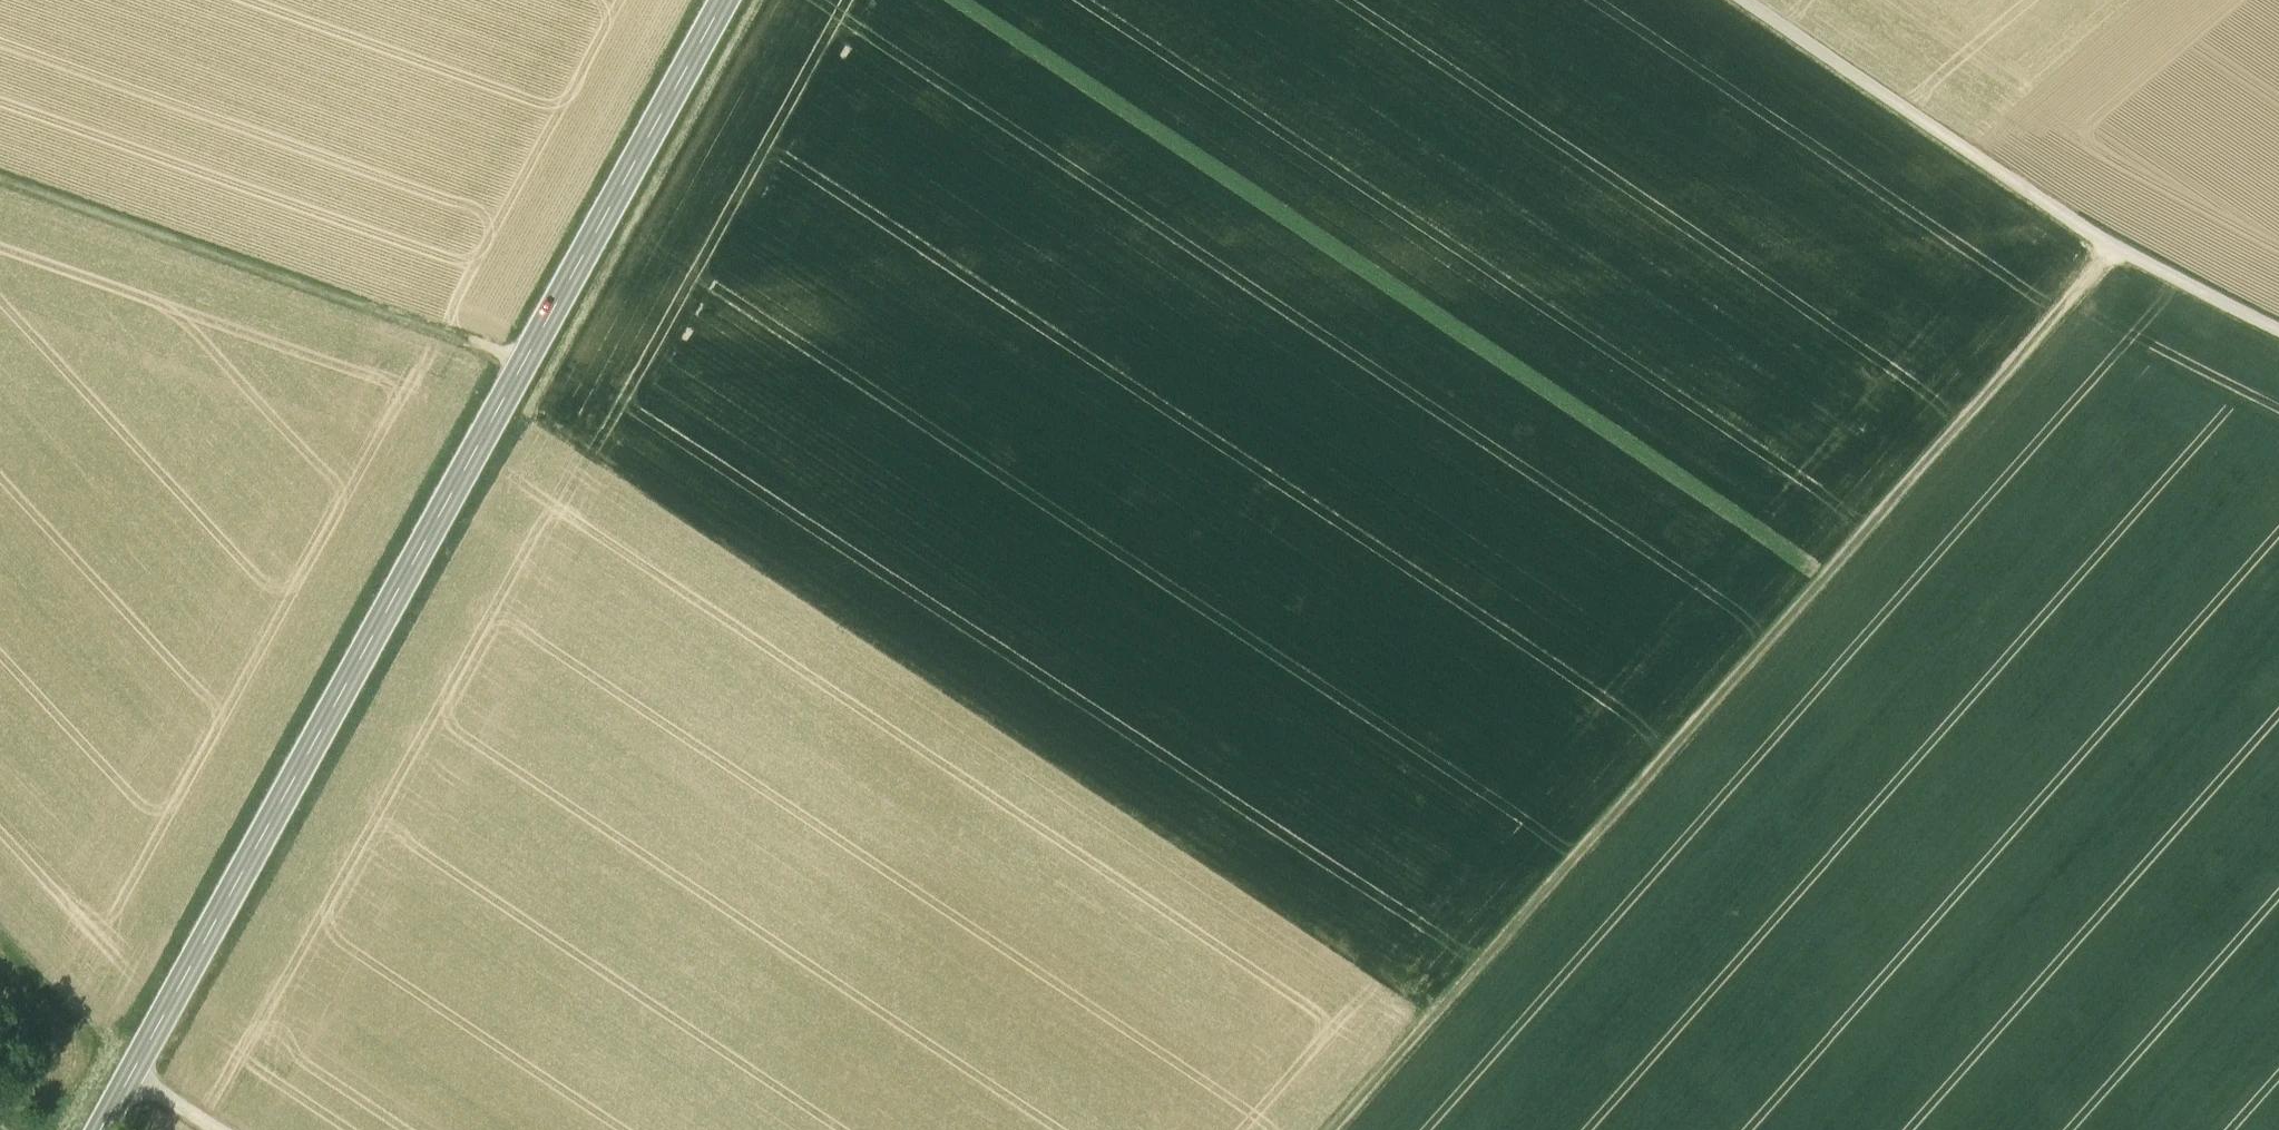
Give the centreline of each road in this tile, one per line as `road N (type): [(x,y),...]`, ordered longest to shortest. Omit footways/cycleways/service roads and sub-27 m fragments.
road 1 (secondary): [(100,1129),(724,0)]
road 2 (track): [(1338,1129),(2113,244)]
road 3 (track): [(2278,326),(2113,244),(1745,0)]
road 4 (track): [(527,358),(0,174)]

